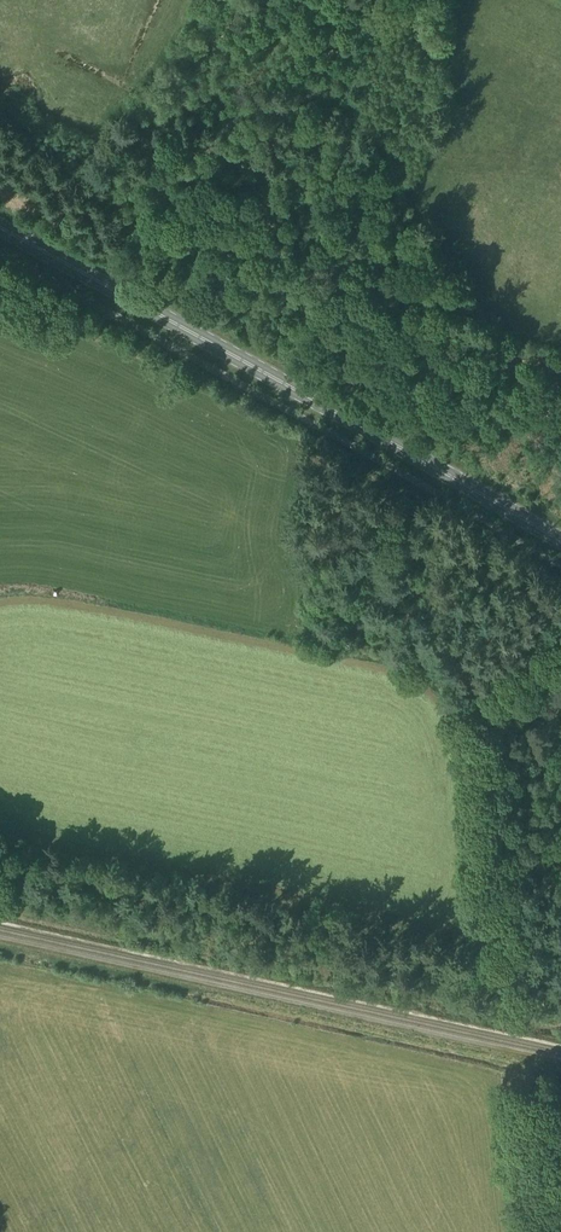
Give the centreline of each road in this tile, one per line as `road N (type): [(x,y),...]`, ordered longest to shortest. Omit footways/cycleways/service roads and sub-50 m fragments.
road 1 (primary): [(560,544),(0,227)]

